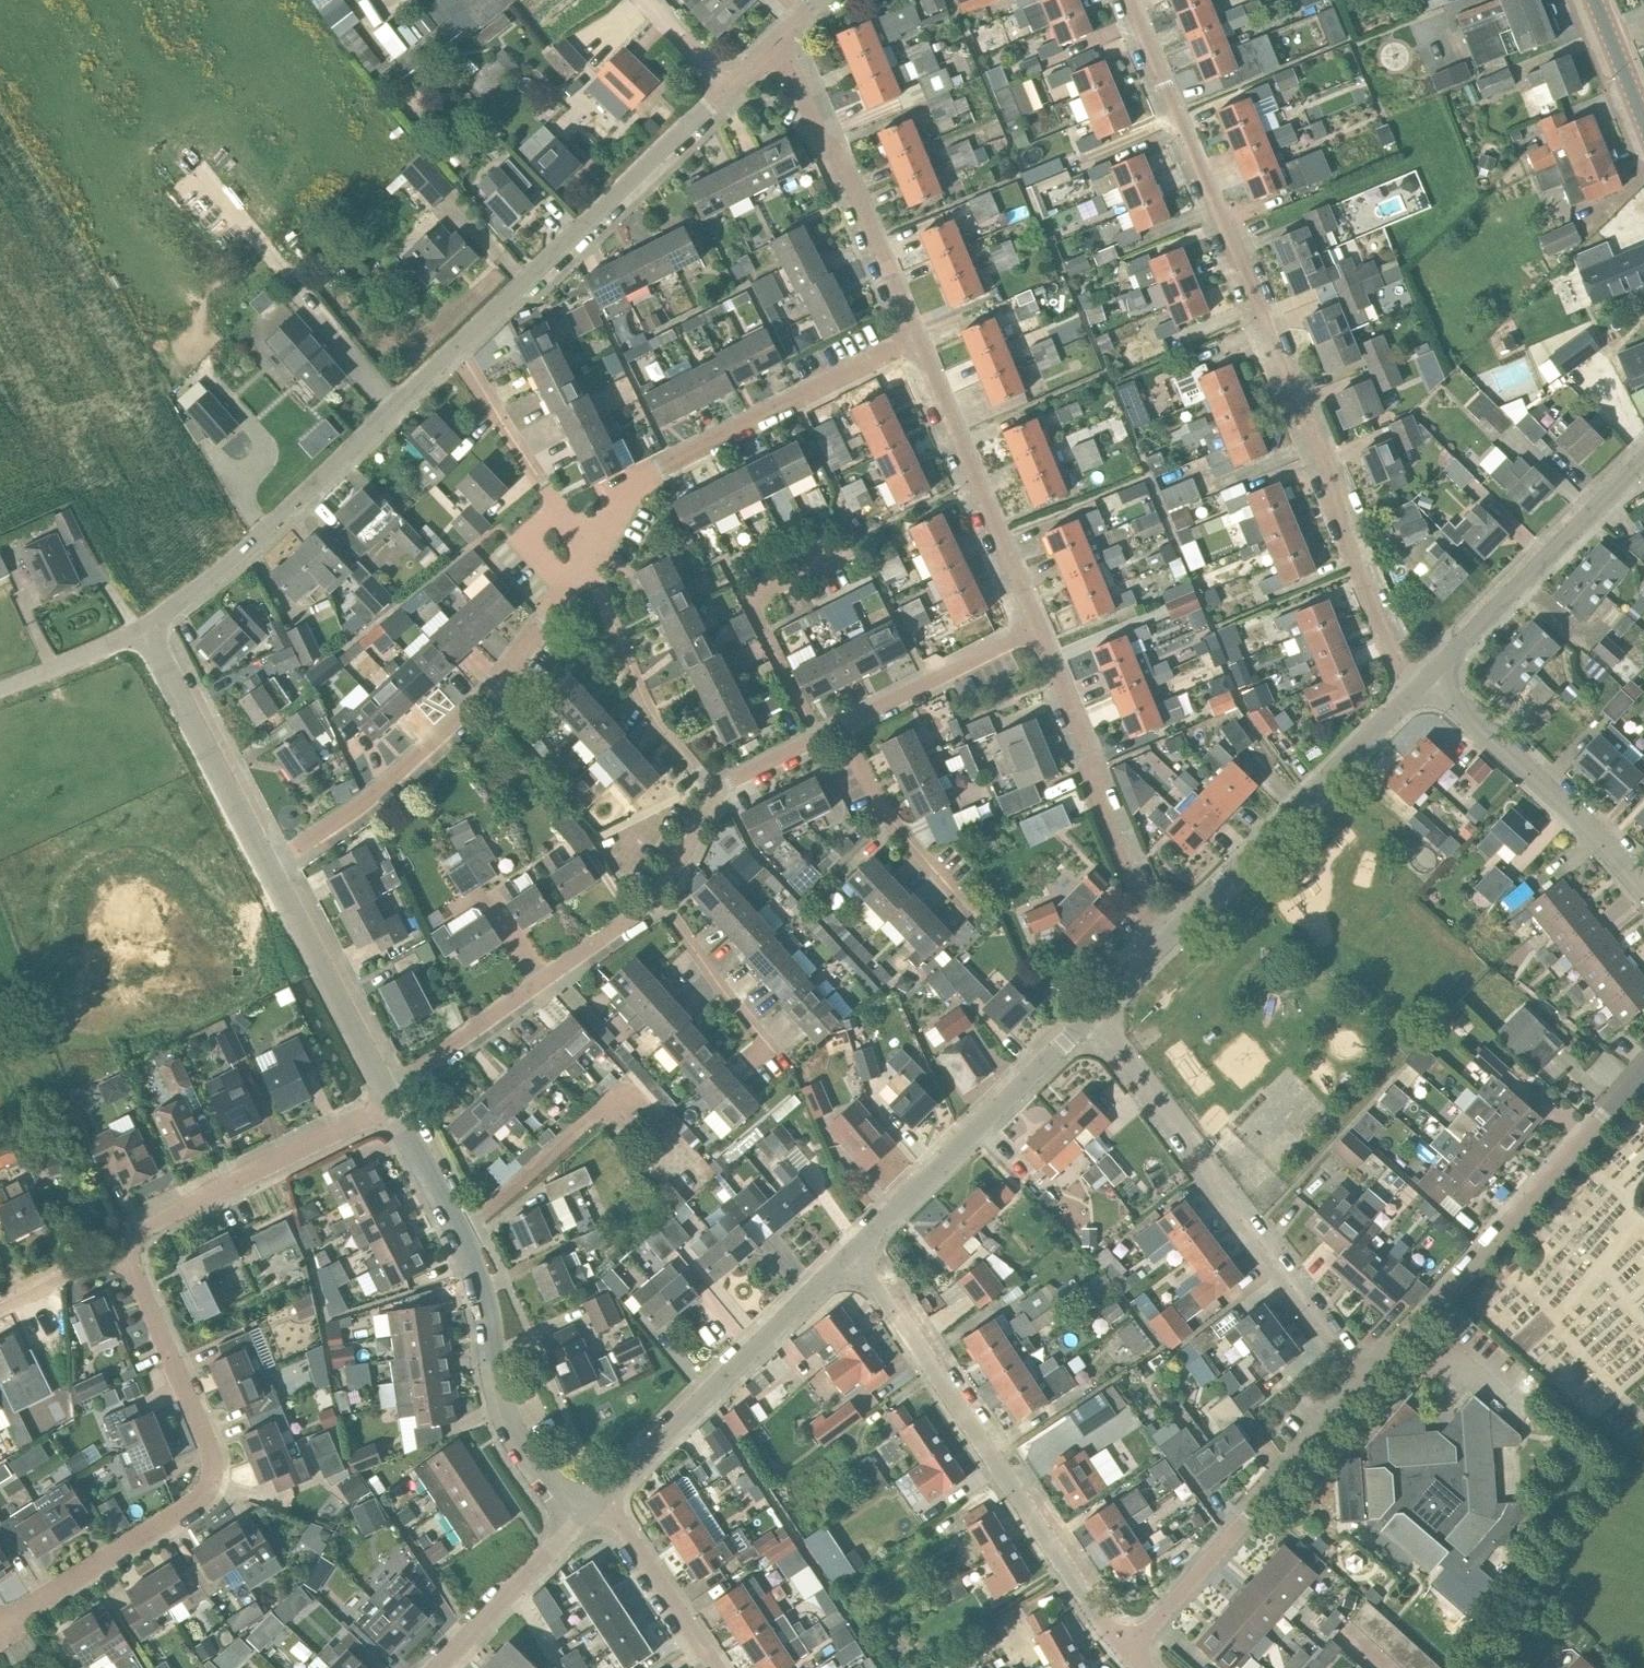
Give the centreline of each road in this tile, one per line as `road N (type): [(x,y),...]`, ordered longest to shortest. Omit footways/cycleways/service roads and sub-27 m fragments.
road 1 (residential): [(1131,0),(1321,443),(1341,524),(1397,654),(1427,682)]
road 2 (residential): [(0,1623),(208,1489),(206,1441),(122,1247)]
road 3 (residential): [(1128,1649),(855,1249)]
road 4 (residential): [(576,1524),(507,1431),(473,1270),(391,1104)]
road 5 (residential): [(1368,1383),(1088,1016)]
road 6 (unclassified): [(455,348),(784,35)]
road 7 (residential): [(272,867),(367,802),(446,731),(509,668),(589,551)]
road 8 (unclassified): [(144,625),(202,586),(455,348)]
road 9 (residential): [(1368,1383),(1643,1075)]
road 10 (residential): [(589,551),(648,481),(917,337)]
road 11 (residential): [(1161,943),(1427,682)]
road 12 (residential): [(1128,1649),(1368,1383)]
road 13 (residential): [(605,1493),(855,1249)]
road 14 (residential): [(1161,943),(1039,627)]
road 15 (residential): [(382,1088),(661,897)]
road 16 (residential): [(917,337),(784,35)]
road 17 (residential): [(855,1249),(1088,1016)]
road 18 (residential): [(1039,627),(917,337)]
road 19 (residential): [(1427,682),(1643,463)]
road 20 (residential): [(122,1247),(193,1200),(391,1104)]
road 21 (residential): [(1643,885),(1427,682)]
road 22 (residential): [(717,791),(641,696),(589,551)]
road 23 (residential): [(272,867),(144,625)]
road 24 (residential): [(382,1088),(272,867)]
road 25 (residential): [(589,551),(455,348)]
road 26 (residential): [(976,915),(886,809),(843,724)]
road 27 (residential): [(843,724),(1039,627)]
road 28 (residential): [(779,1069),(661,897)]
road 29 (residential): [(716,1667),(605,1493)]
road 30 (residential): [(437,1667),(576,1524)]
road 31 (unclassified): [(0,684),(144,625)]
road 32 (residential): [(717,791),(843,724)]
road 33 (residential): [(0,1307),(122,1247)]
road 34 (secondary): [(1643,118),(1596,0)]
road 35 (track): [(646,0),(729,88)]

